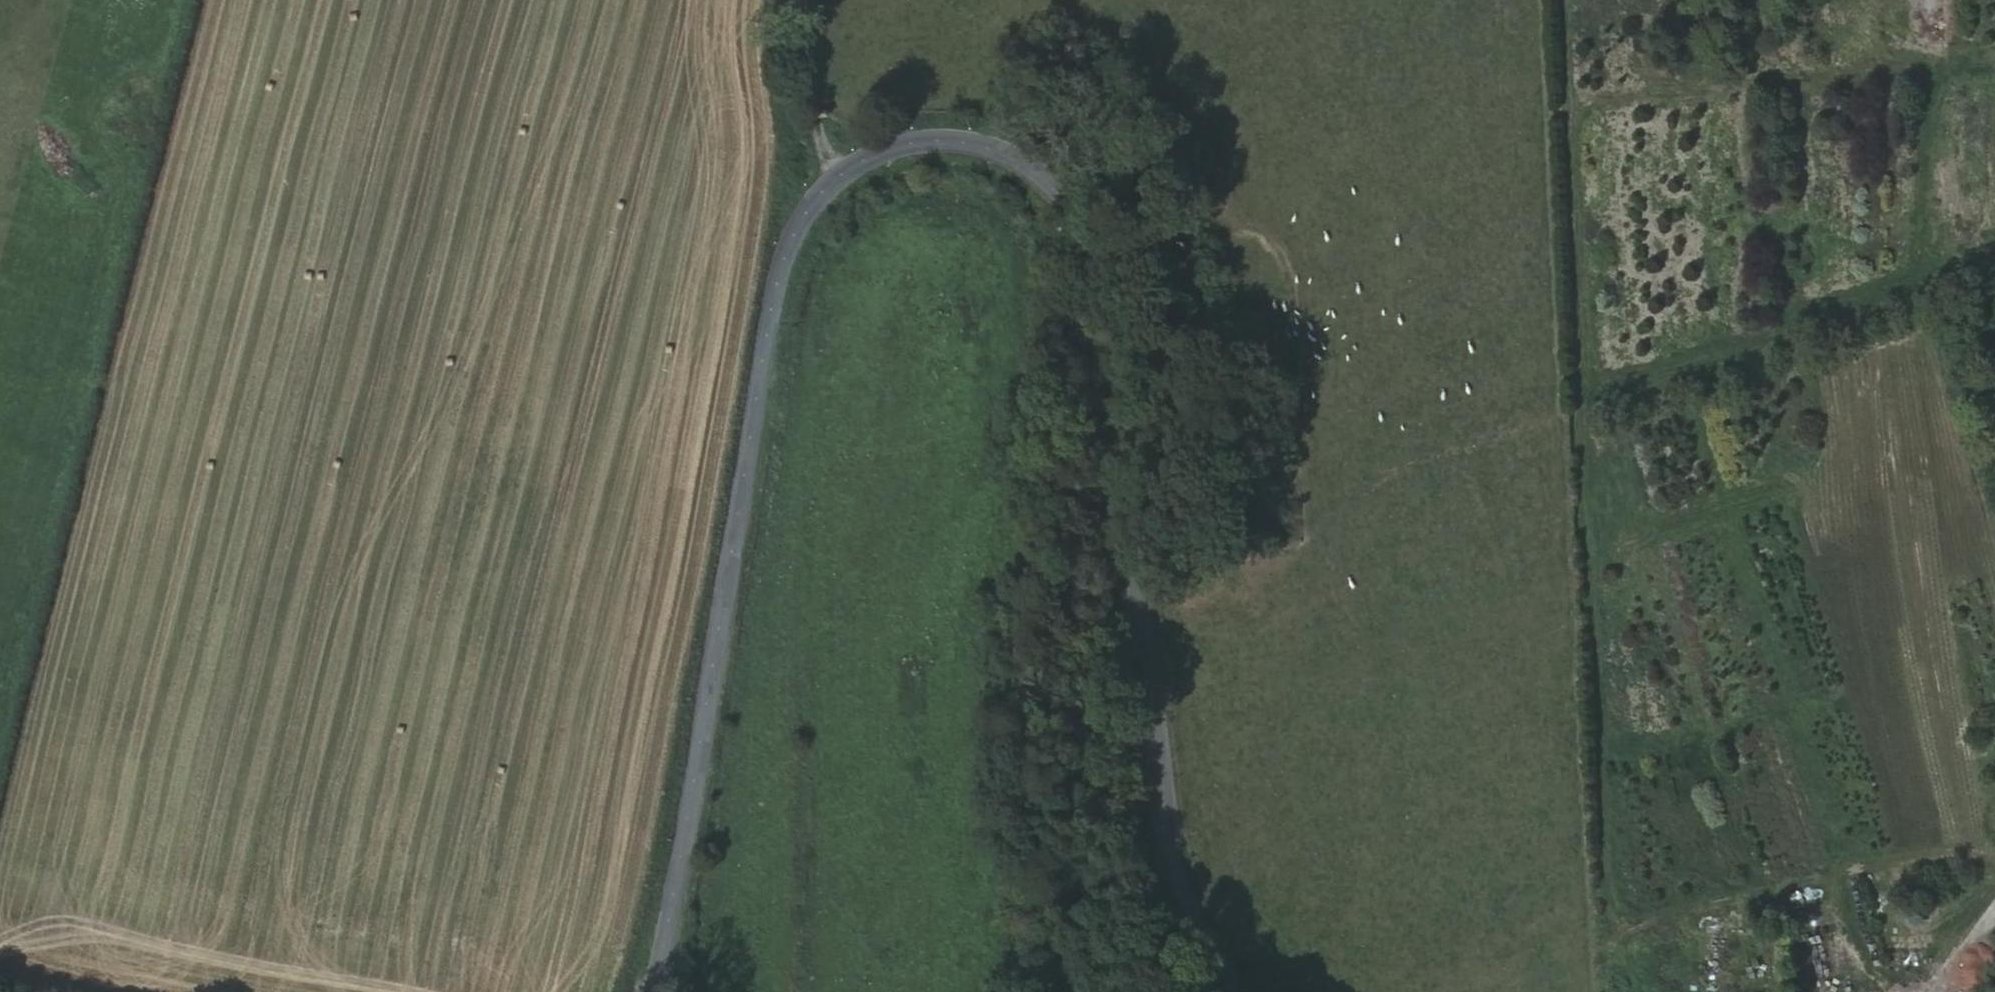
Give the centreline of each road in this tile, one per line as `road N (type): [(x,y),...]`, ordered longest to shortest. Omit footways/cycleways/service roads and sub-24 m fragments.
road 1 (tertiary): [(1235,991),(1183,912),(1162,843),(1091,205),(1044,155),(977,140),(908,148),(837,182),(781,231),(652,991)]
road 2 (track): [(1994,829),(1716,895)]

